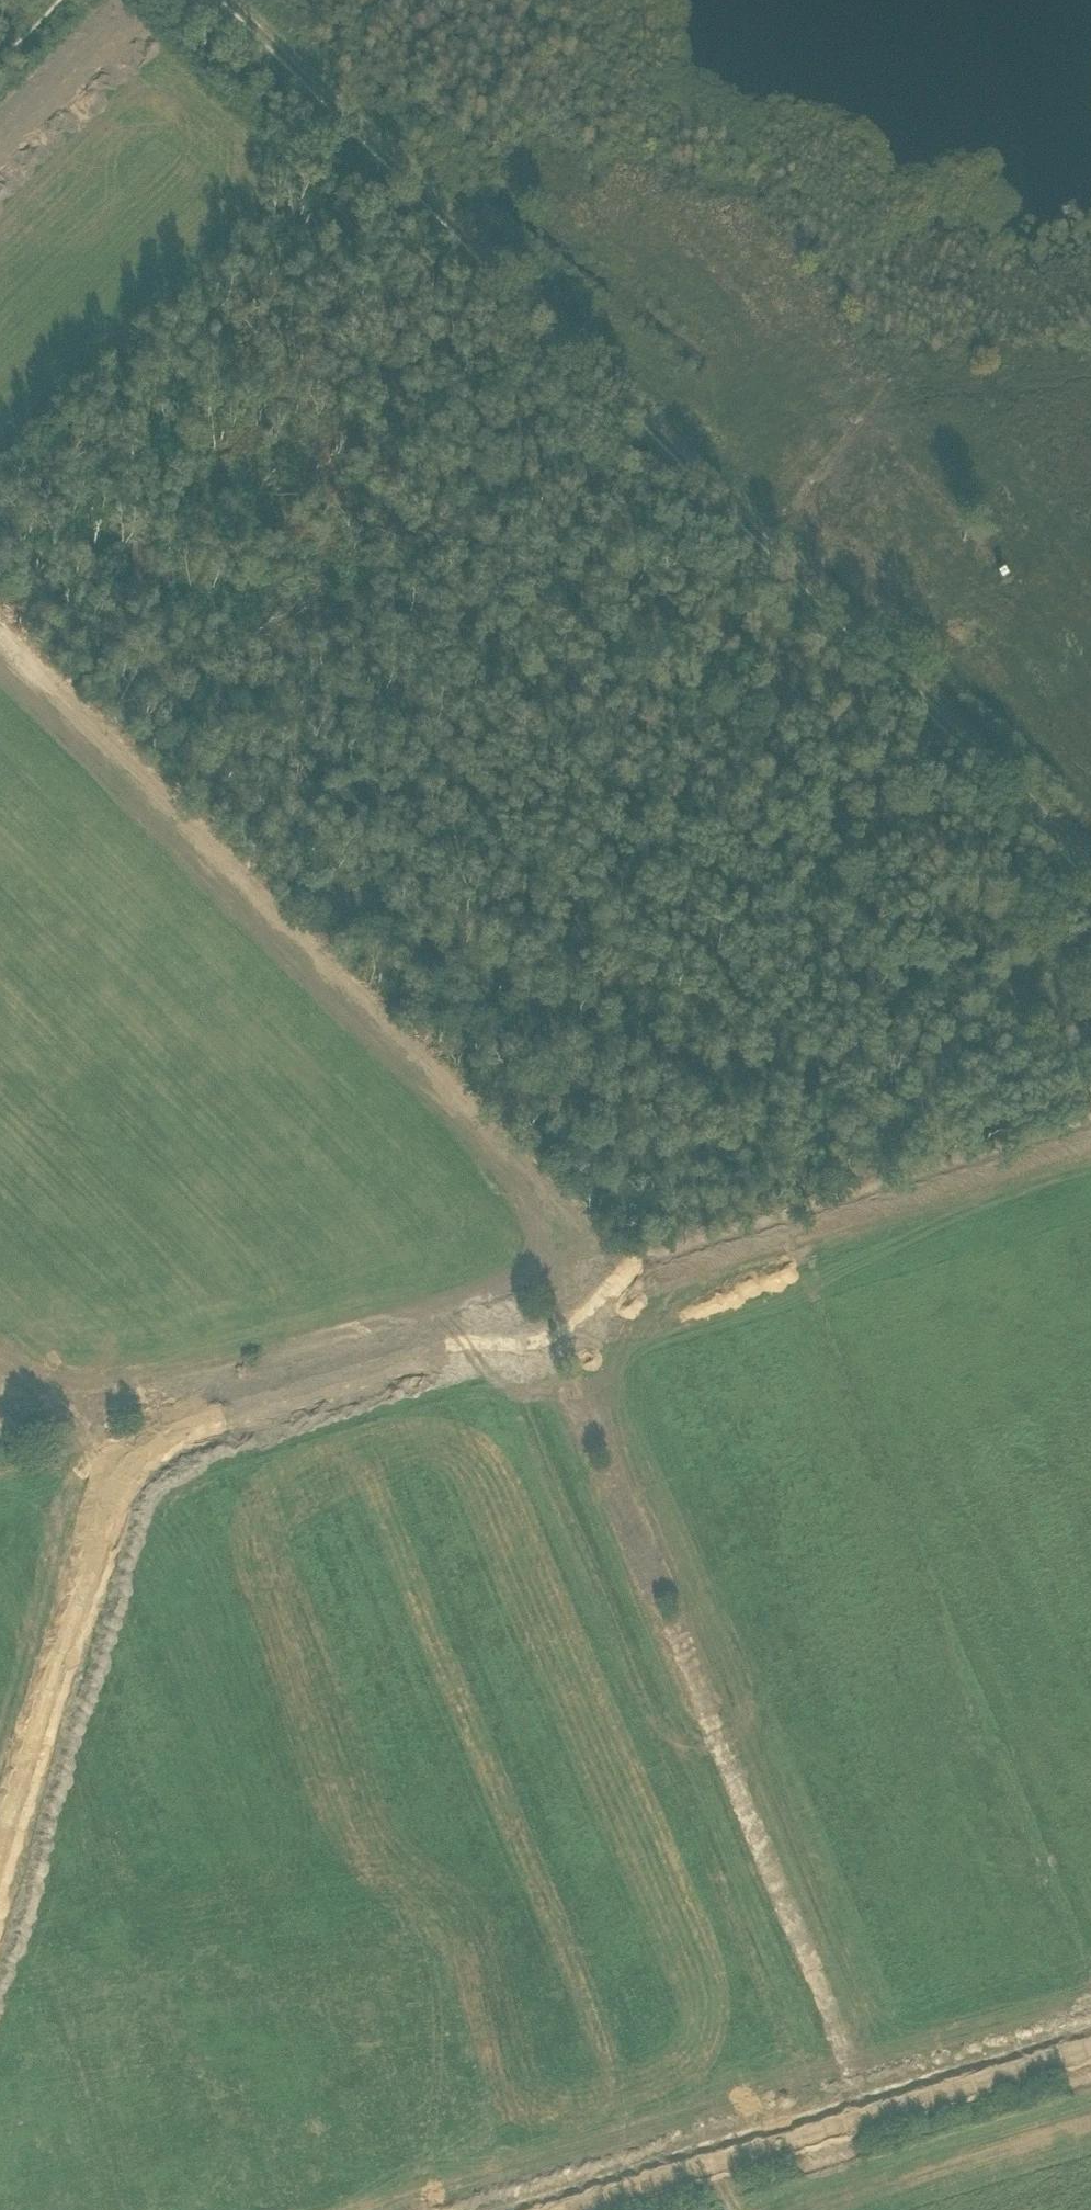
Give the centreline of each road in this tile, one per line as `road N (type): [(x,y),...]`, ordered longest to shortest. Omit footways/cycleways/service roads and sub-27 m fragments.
road 1 (track): [(240,0),(1090,864)]
road 2 (track): [(586,2209),(1090,2053)]
road 3 (track): [(113,0),(0,102)]

